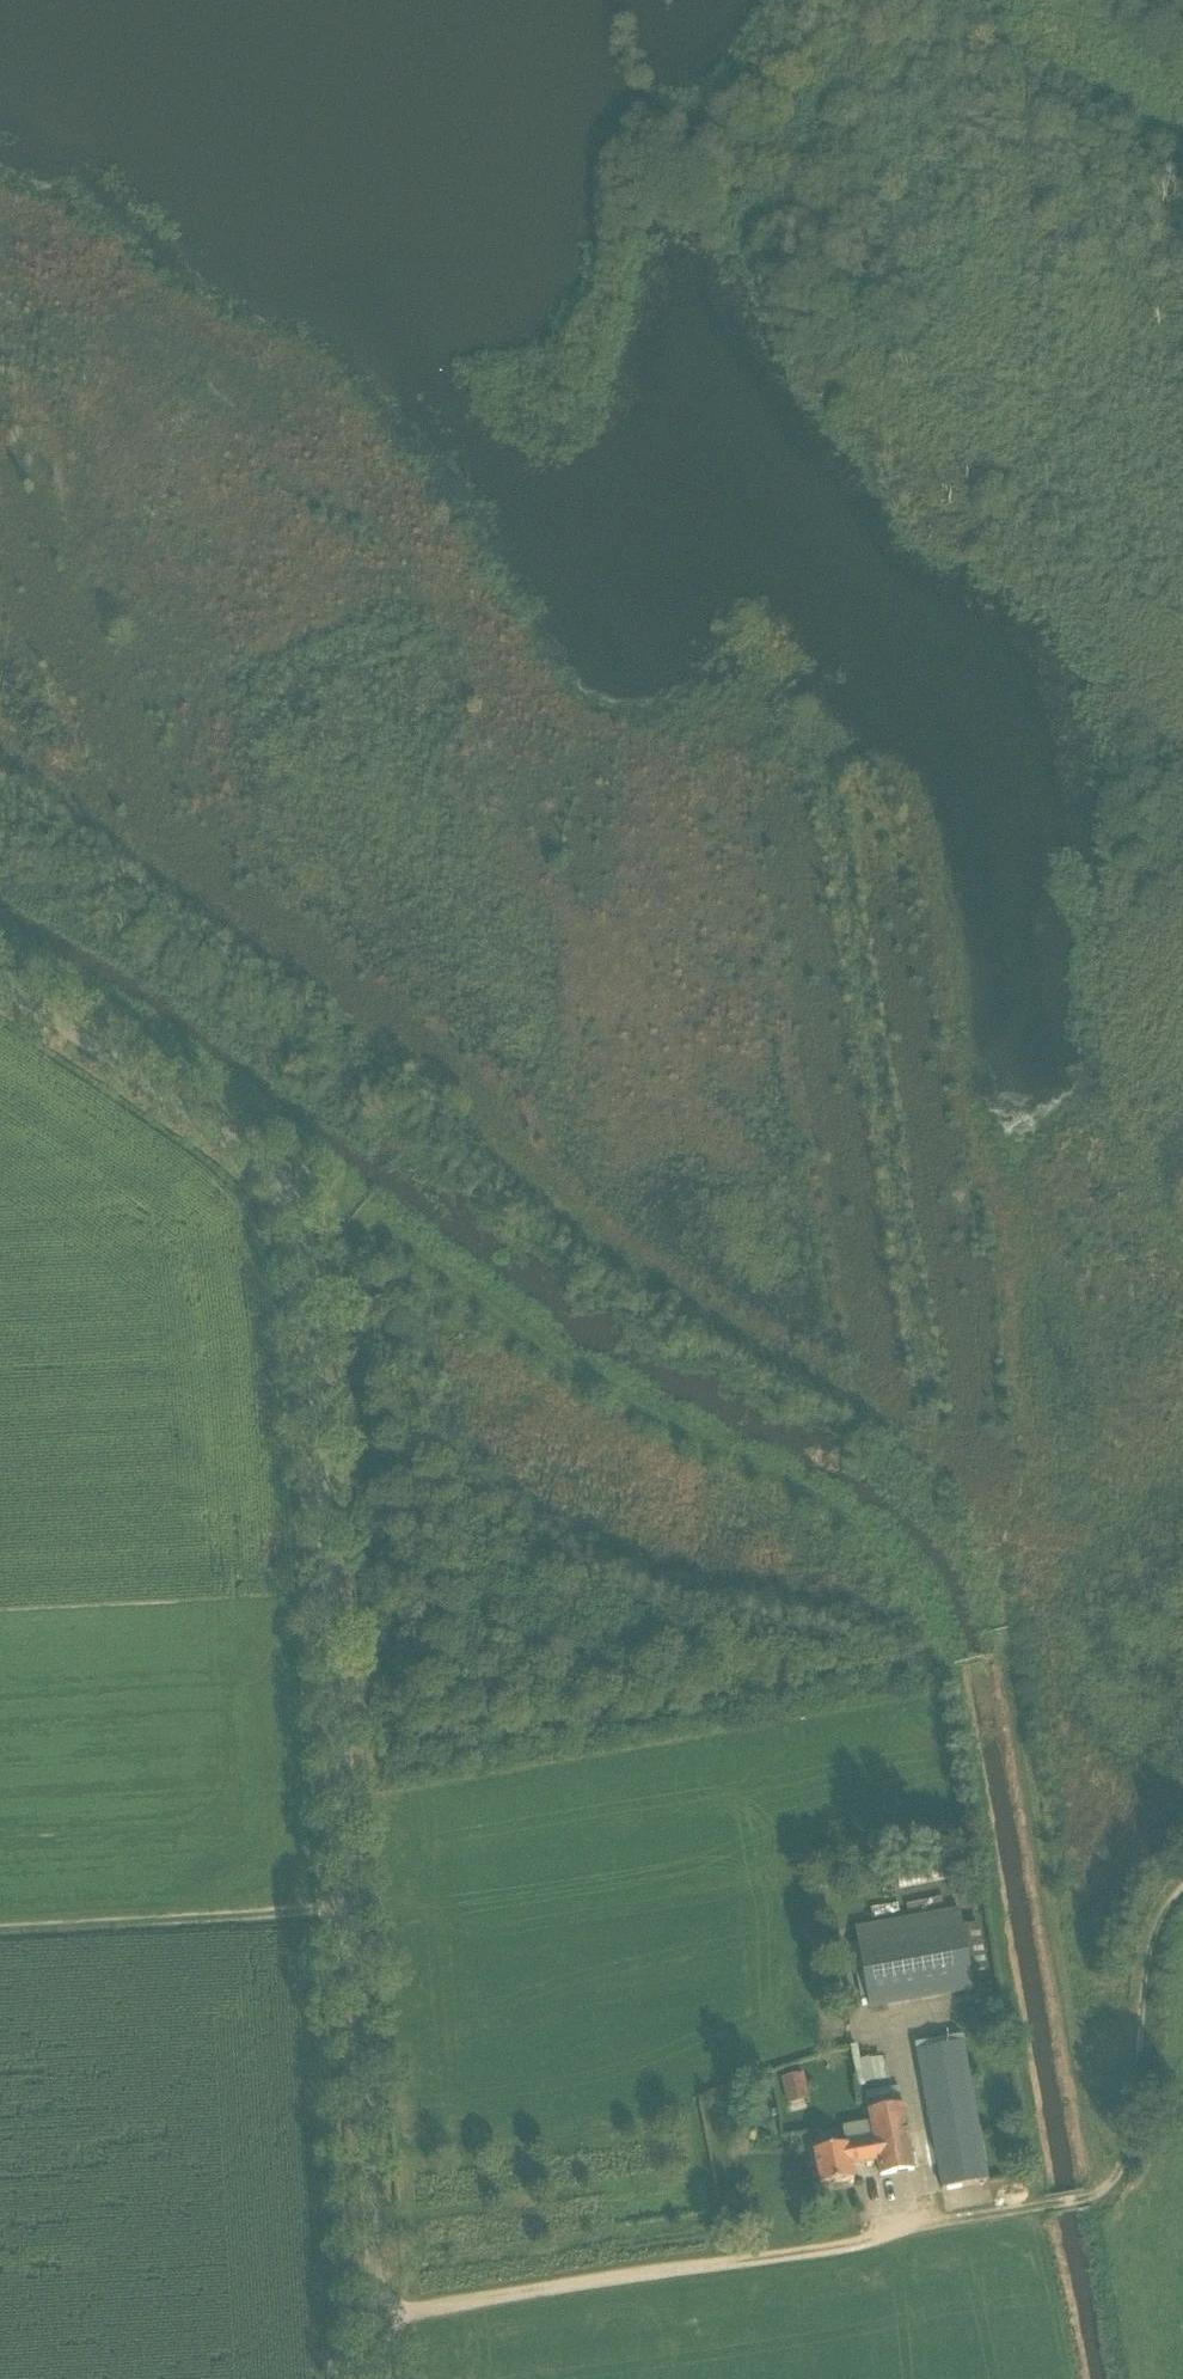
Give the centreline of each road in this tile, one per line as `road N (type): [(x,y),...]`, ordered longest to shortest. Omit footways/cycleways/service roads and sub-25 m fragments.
road 1 (tertiary): [(380,2378),(313,1278),(285,1203),(240,1149),(0,982)]
road 2 (track): [(930,1675),(888,1559),(602,1396),(348,1210),(269,1181)]
road 3 (track): [(376,2313),(733,2263),(1093,2197)]
road 4 (track): [(0,1930),(350,1911)]
road 5 (track): [(1093,2197),(1115,2175),(1131,2140),(1144,1967),(1155,1925),(1182,1889)]

